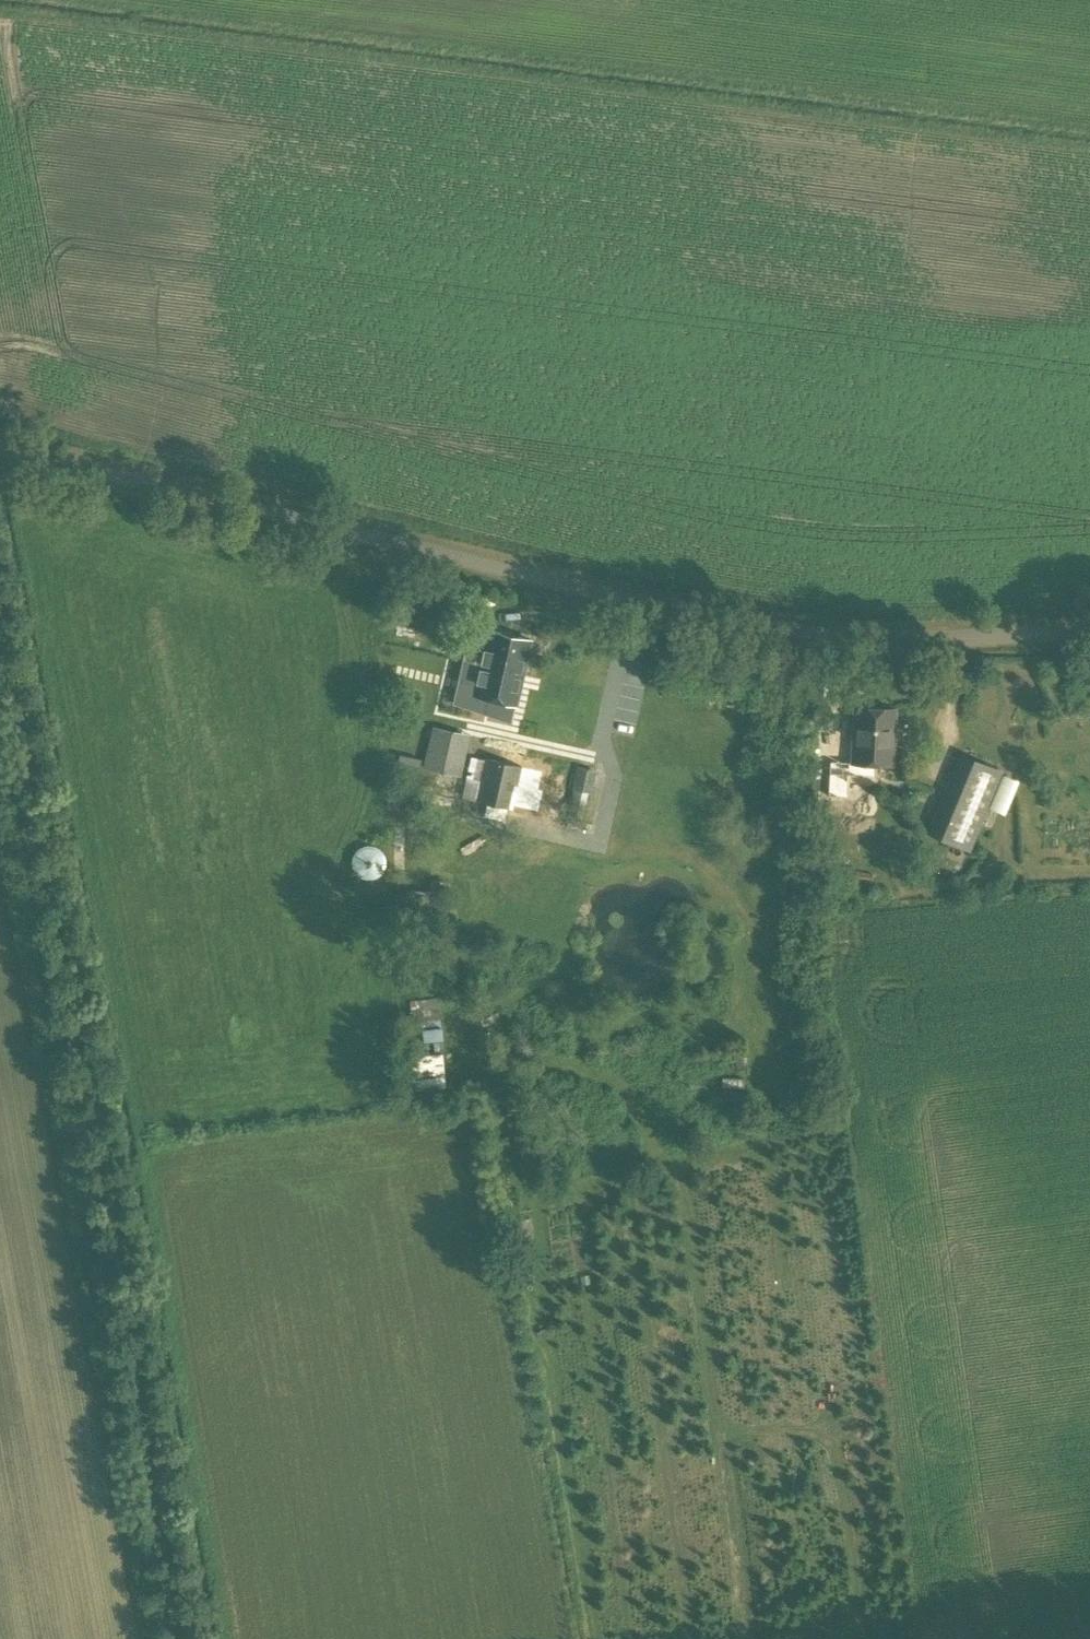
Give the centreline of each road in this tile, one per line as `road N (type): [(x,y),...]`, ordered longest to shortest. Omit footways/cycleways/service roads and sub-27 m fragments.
road 1 (unclassified): [(1089,634),(969,641),(807,633),(624,602),(0,454)]
road 2 (track): [(0,598),(98,1100),(188,1638)]

